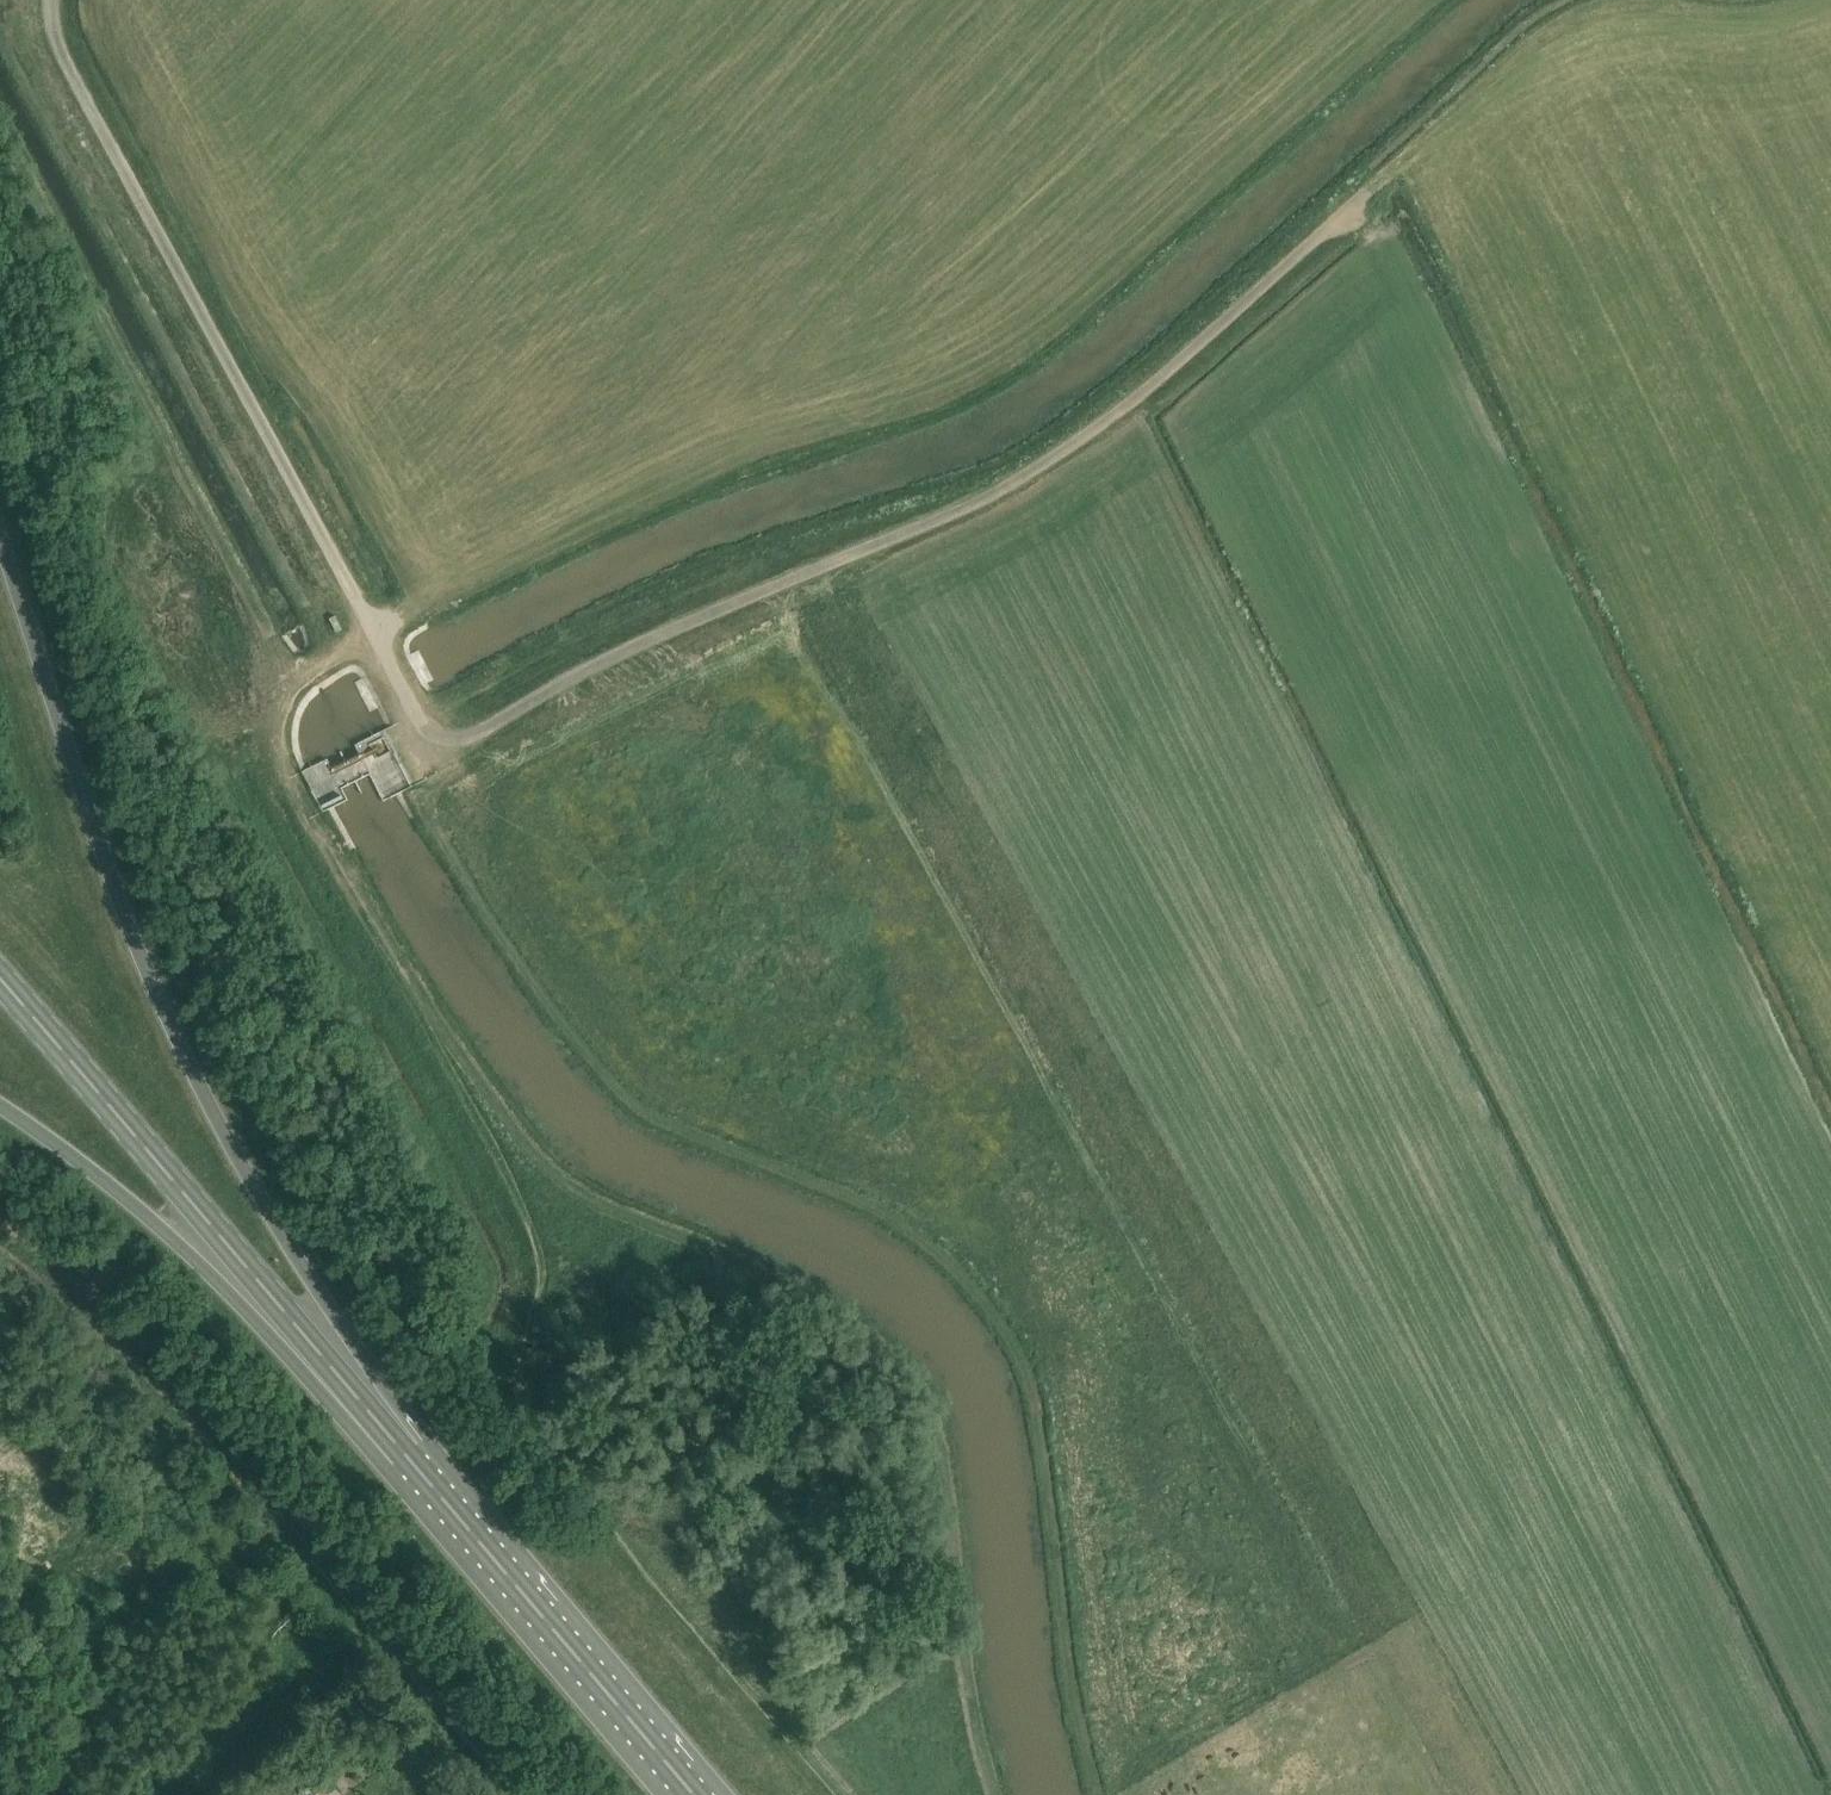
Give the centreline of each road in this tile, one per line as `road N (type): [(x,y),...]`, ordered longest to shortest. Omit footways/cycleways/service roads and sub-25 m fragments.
road 1 (track): [(843,1794),(558,1460),(521,1393),(538,1291),(528,1224),(258,716),(268,692),(373,633)]
road 2 (track): [(1366,193),(1173,367),(1023,477),(661,636),(472,737),(442,737),(421,721)]
road 3 (primary): [(400,1446),(364,1372),(274,1241),(126,905),(0,532)]
road 4 (unclassified): [(373,633),(65,60),(51,0)]
road 5 (primary): [(400,1446),(0,981)]
road 6 (primary): [(0,1103),(79,1155),(203,1265),(319,1395),(400,1446)]
road 7 (primary): [(696,1794),(400,1446)]

